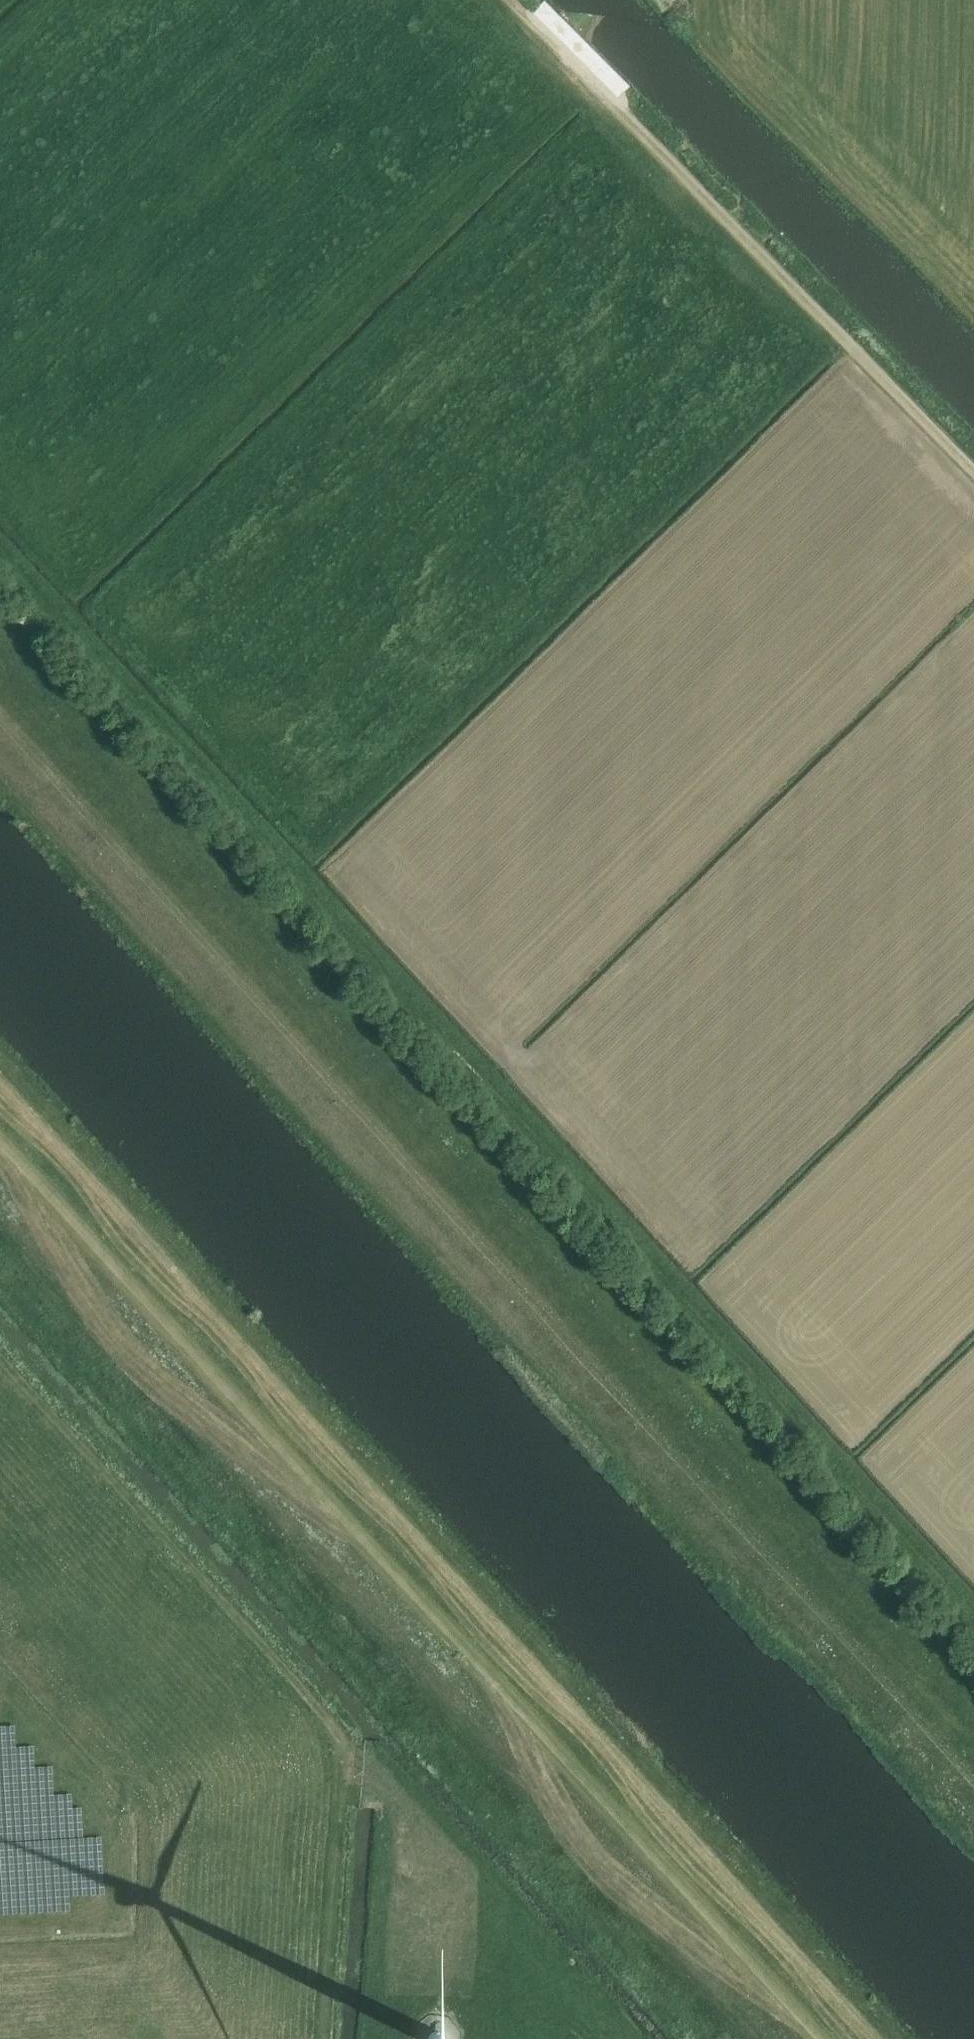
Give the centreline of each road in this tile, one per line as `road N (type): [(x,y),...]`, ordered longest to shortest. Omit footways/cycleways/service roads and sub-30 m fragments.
road 1 (unclassified): [(973,469),(513,0)]

